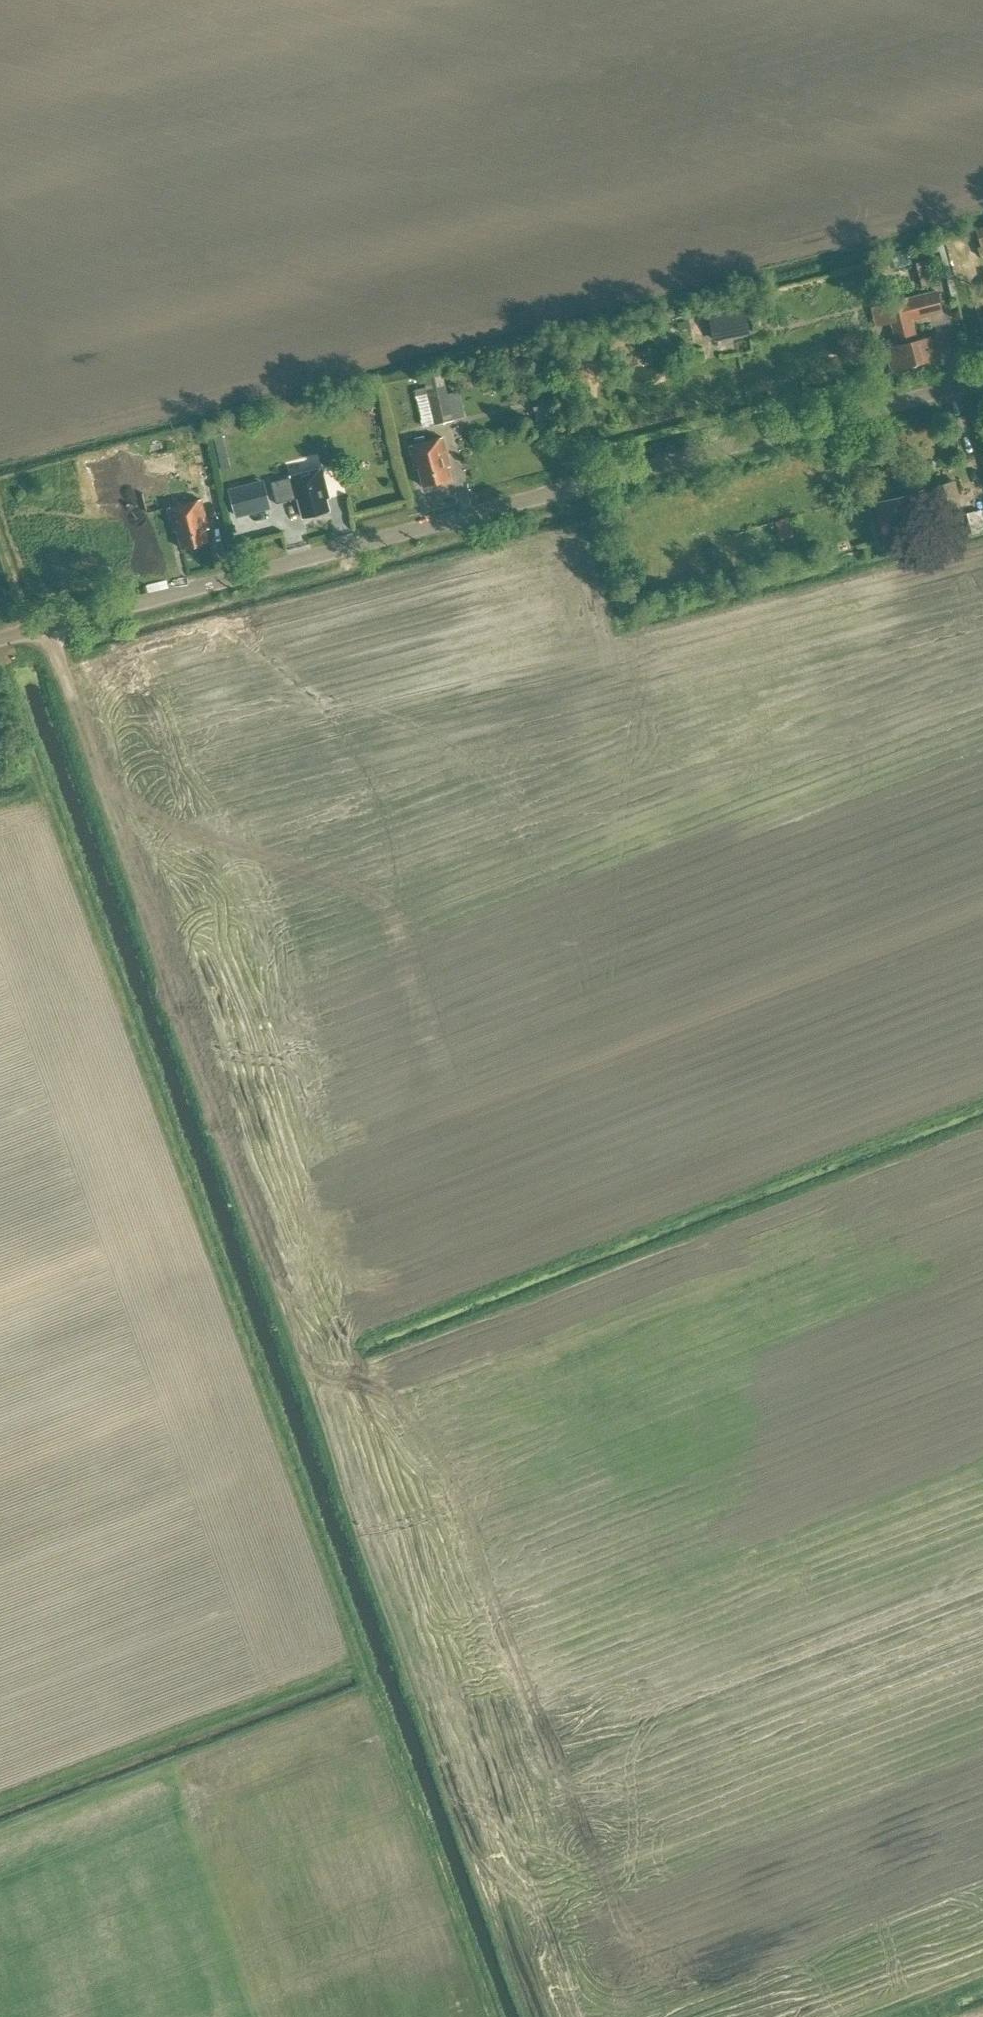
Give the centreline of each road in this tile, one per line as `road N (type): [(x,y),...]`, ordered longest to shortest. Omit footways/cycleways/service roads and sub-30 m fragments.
road 1 (unclassified): [(0,638),(982,380)]

